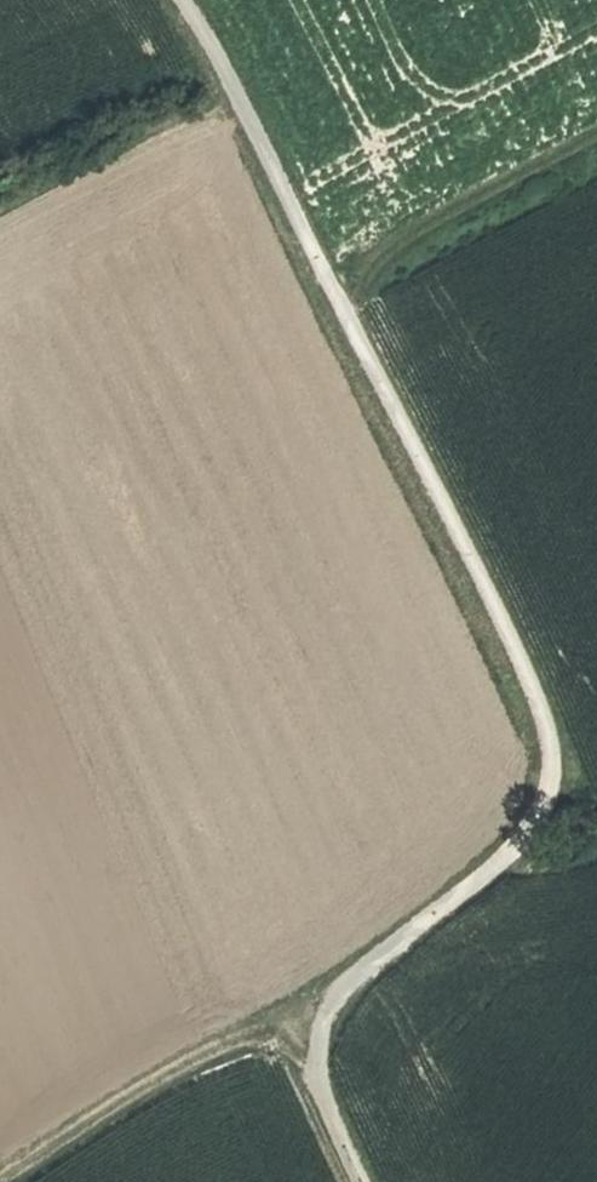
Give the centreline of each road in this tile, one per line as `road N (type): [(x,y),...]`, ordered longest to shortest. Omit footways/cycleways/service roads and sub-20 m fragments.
road 1 (track): [(201,0),(247,72),(547,667),(574,750),(563,804),(341,991)]
road 2 (track): [(341,991),(220,1050),(5,1181)]
road 3 (track): [(0,206),(247,72)]
road 4 (track): [(596,158),(343,276)]
road 5 (track): [(341,991),(325,1020),(317,1070),(322,1103),(359,1181)]

